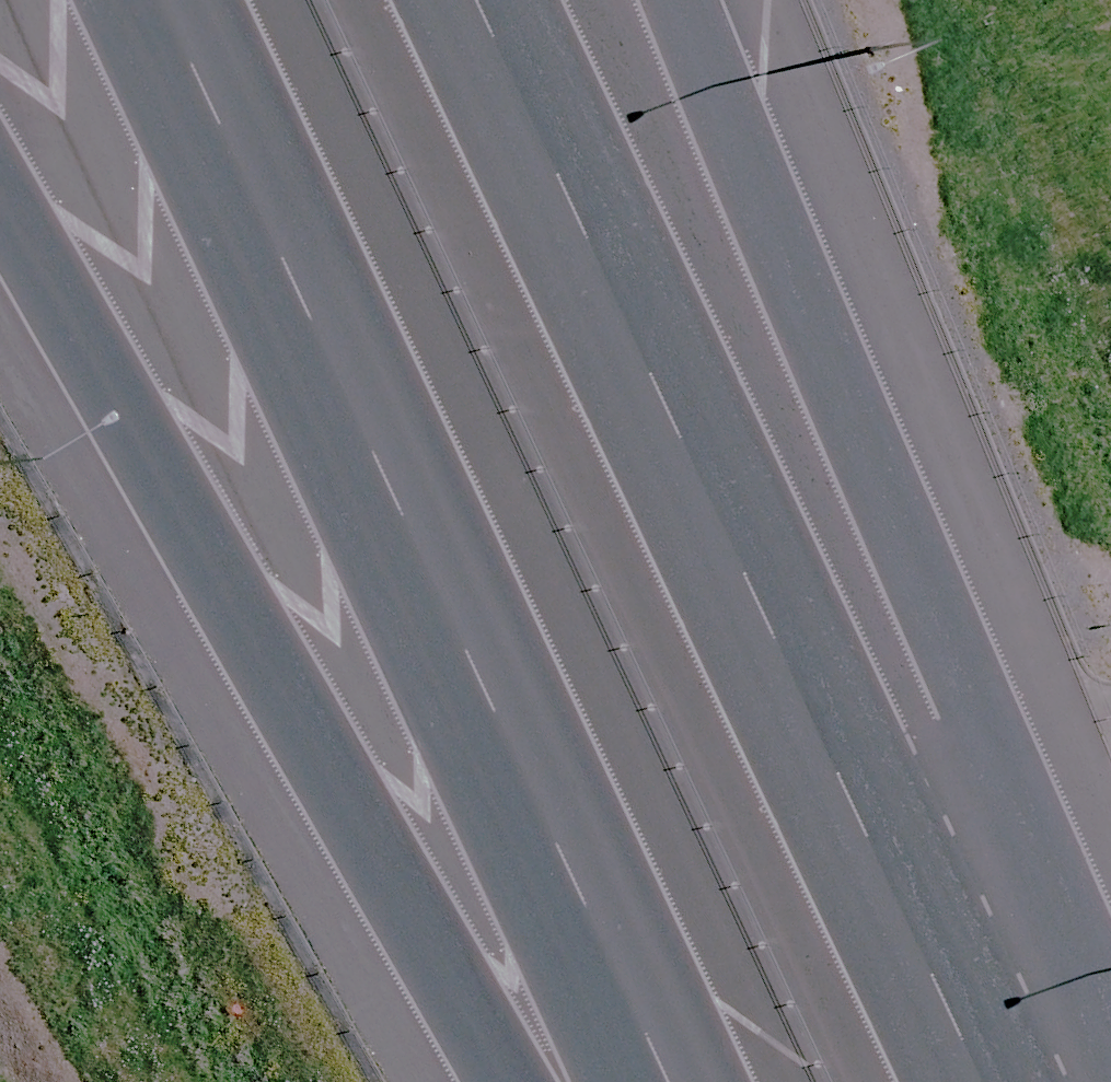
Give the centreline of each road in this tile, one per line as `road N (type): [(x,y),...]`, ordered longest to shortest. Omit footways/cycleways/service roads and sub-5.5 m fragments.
road 1 (motorway): [(483,0),(991,1081)]
road 2 (motorway): [(664,1081),(158,0)]
road 3 (motorway): [(693,0),(989,695),(1110,1017)]
road 4 (motorway): [(522,1081),(0,198)]

